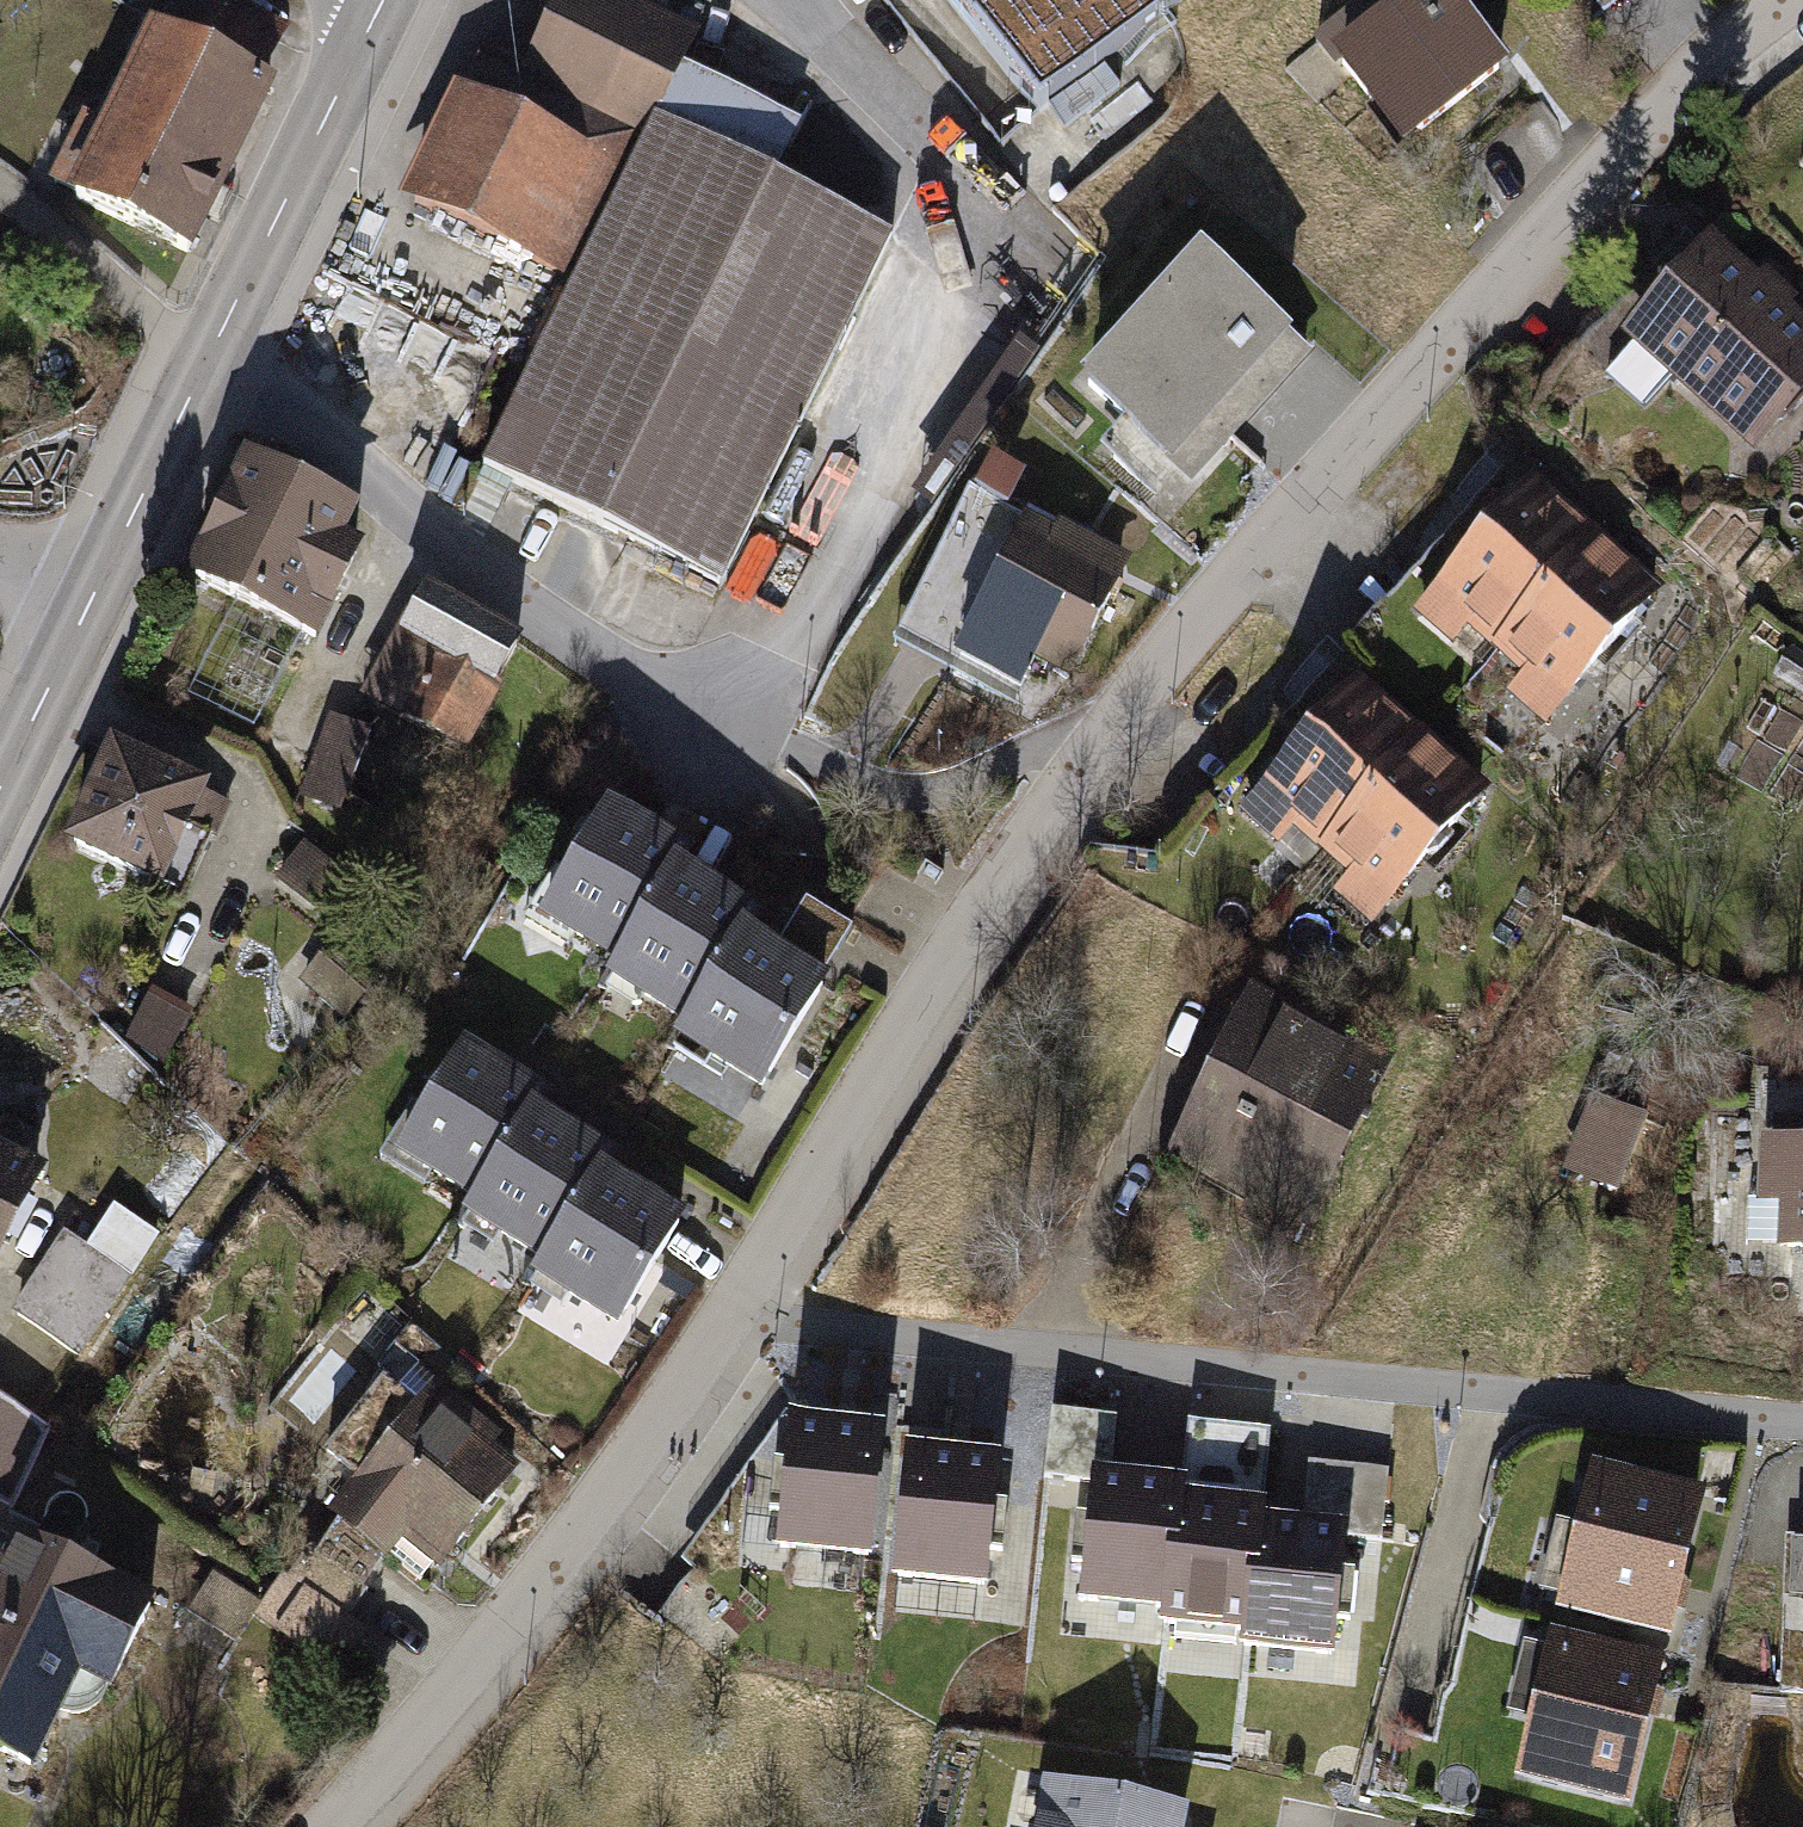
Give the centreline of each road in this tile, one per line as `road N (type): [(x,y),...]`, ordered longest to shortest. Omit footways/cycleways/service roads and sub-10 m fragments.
road 1 (residential): [(327,1826),(428,1718),(588,1515),(741,1294),(938,971),(1083,763),(1259,555),(1627,145),(1721,48),(1785,0)]
road 2 (residential): [(207,359),(593,659),(720,744)]
road 3 (secondary): [(207,359),(381,0)]
road 4 (secondary): [(88,615),(207,359)]
road 5 (secondary): [(0,796),(88,615)]

